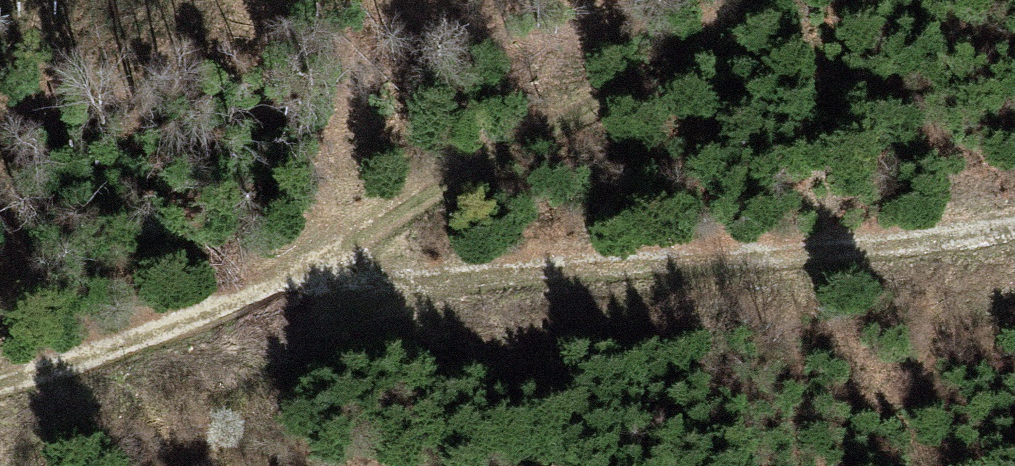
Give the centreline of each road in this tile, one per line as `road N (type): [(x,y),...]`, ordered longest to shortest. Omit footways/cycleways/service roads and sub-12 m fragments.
road 1 (track): [(0,379),(314,274),(1014,229)]
road 2 (track): [(314,274),(719,0)]

